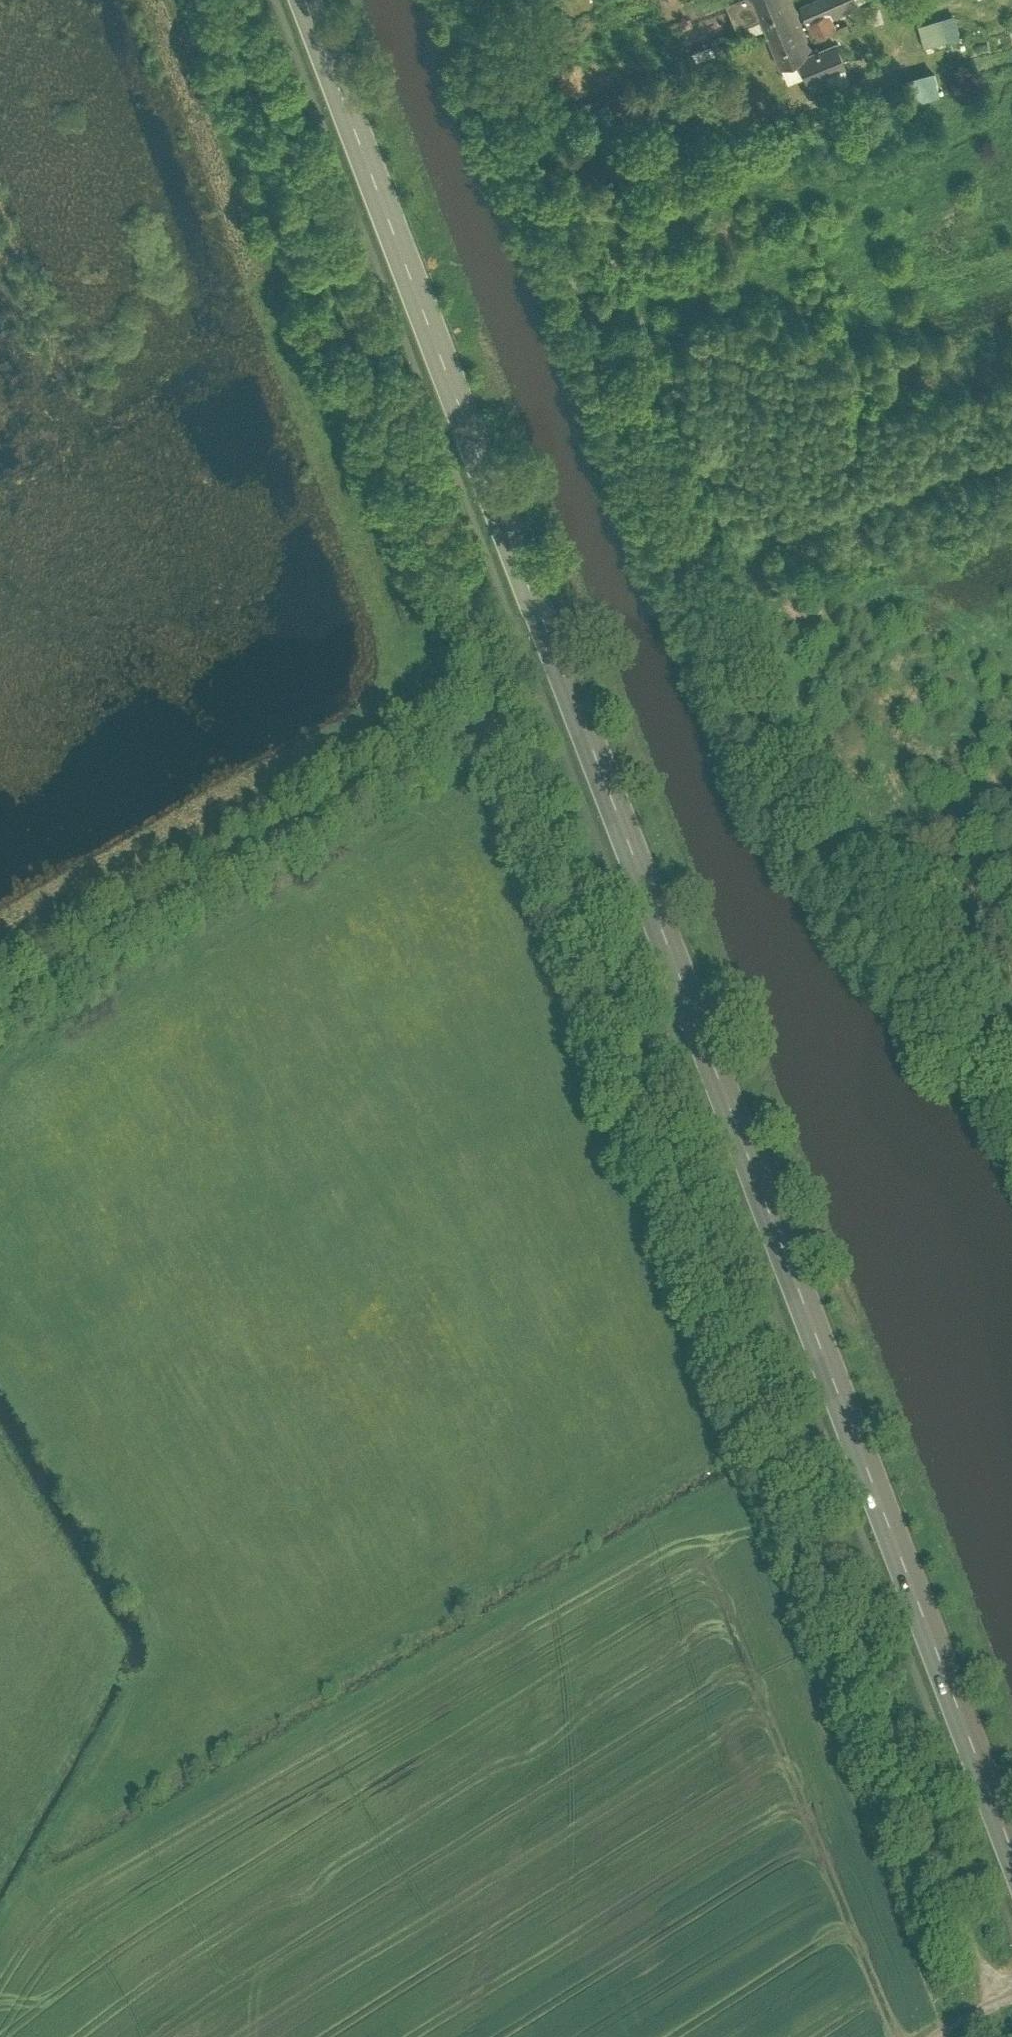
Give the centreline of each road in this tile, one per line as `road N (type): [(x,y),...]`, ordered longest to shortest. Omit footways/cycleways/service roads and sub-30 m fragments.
road 1 (primary): [(306,0),(1011,1862)]
road 2 (track): [(0,1001),(494,708),(225,0)]
road 3 (unclassified): [(476,0),(772,752),(1011,1106)]

